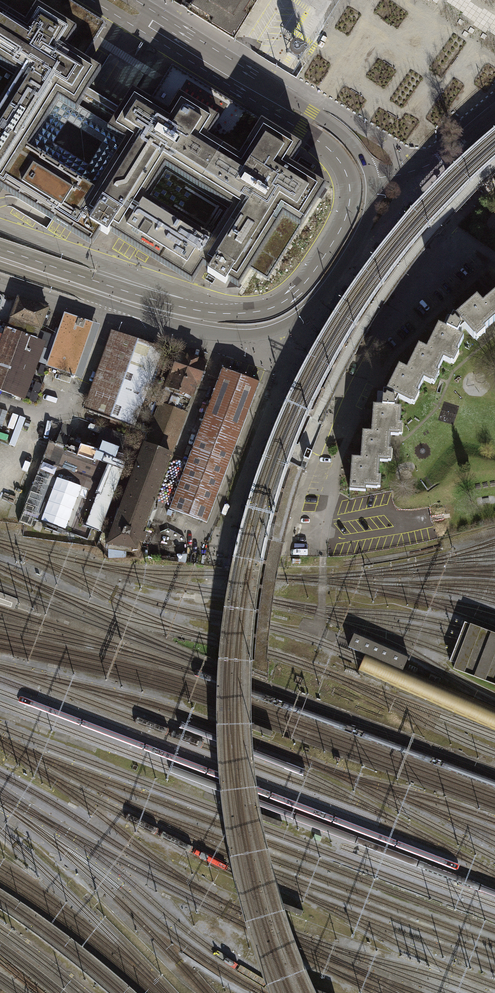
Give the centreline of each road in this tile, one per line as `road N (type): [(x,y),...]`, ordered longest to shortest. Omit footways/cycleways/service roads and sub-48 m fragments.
road 1 (primary): [(92,0),(320,142),(349,184),(338,234),(281,303),(219,313),(132,293)]
road 2 (primary): [(372,179),(345,135),(135,0)]
road 3 (primary): [(190,328),(260,334),(306,310),(365,227),(372,179)]
road 4 (primary): [(0,264),(190,328)]
road 5 (tertiary): [(0,279),(110,315),(190,328)]
road 6 (tertiary): [(132,293),(85,259),(0,230)]
road 7 (residential): [(494,113),(439,159),(372,179)]
road 8 (primary): [(132,293),(0,250)]

